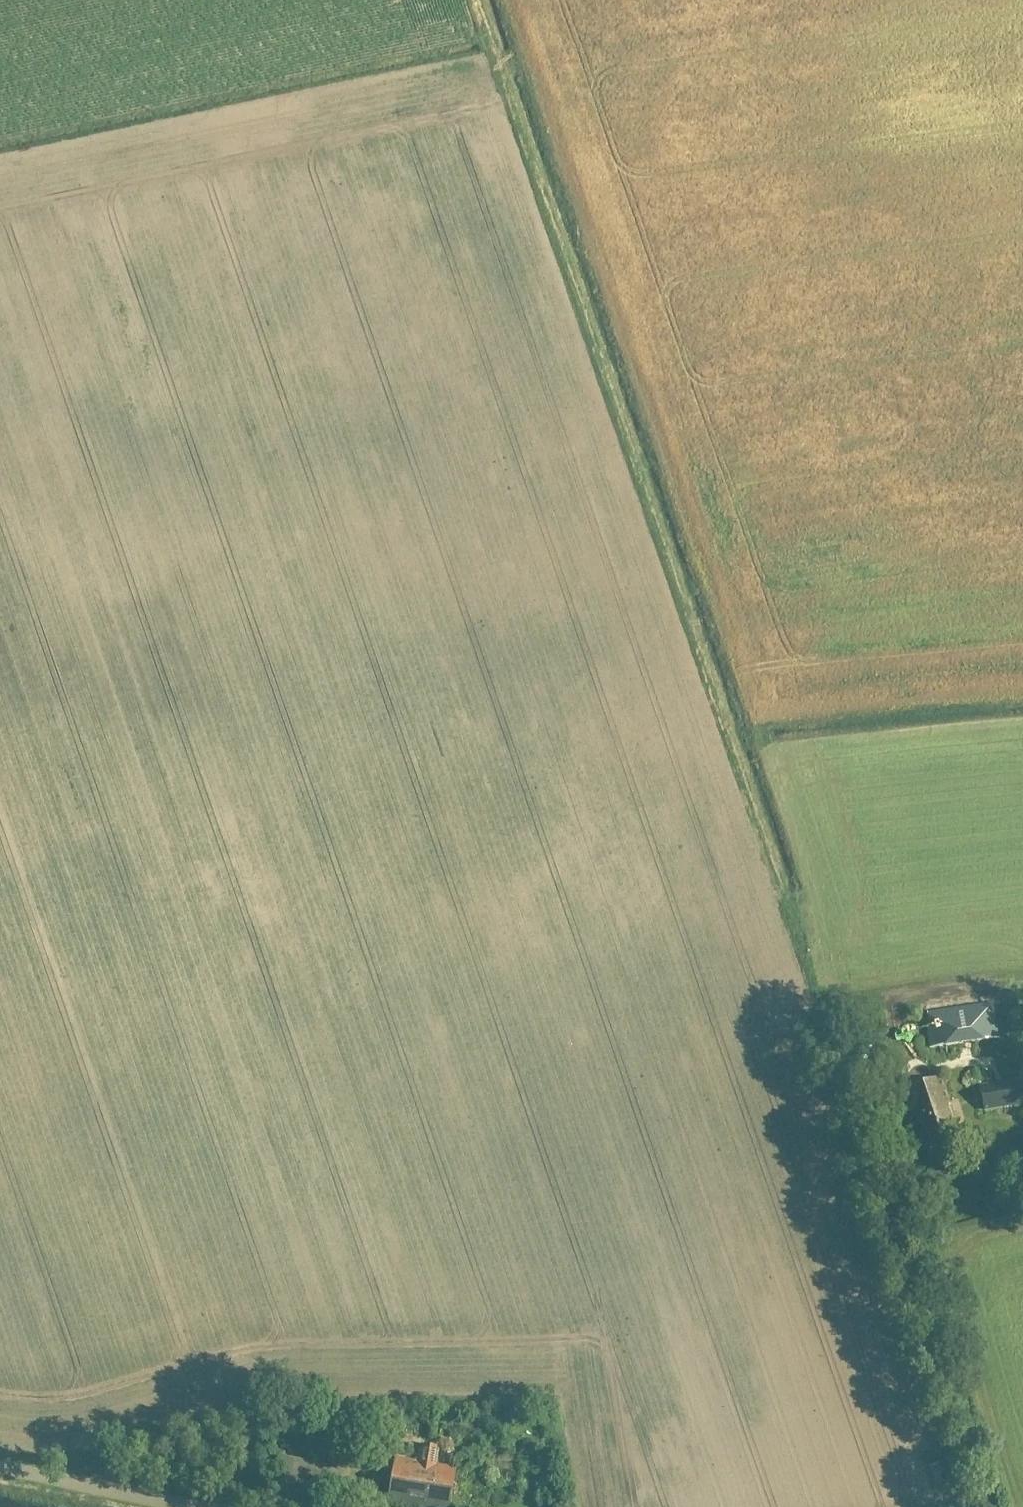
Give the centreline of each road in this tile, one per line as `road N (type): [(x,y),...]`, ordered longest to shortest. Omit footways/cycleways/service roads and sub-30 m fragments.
road 1 (unclassified): [(186,1506),(0,1468)]

